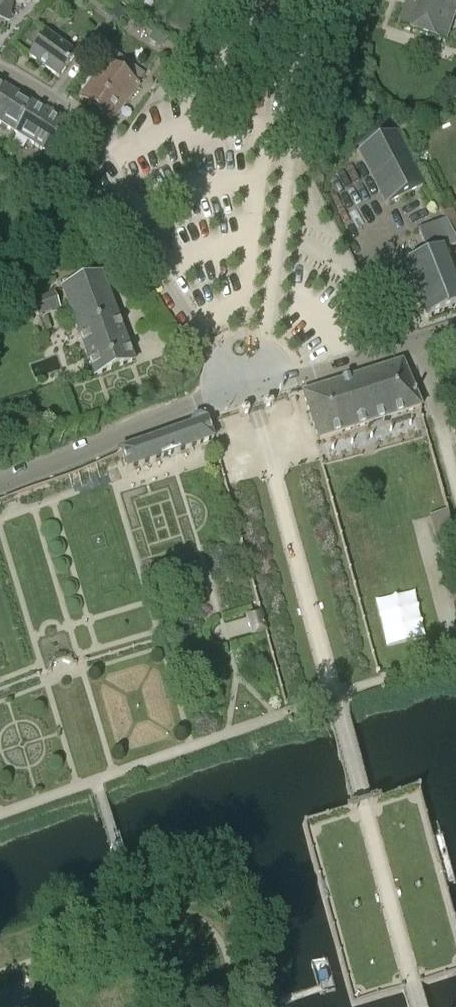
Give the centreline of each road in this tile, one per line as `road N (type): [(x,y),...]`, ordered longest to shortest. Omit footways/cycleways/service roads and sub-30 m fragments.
road 1 (residential): [(0,70),(78,123),(210,354),(250,389)]
road 2 (tertiary): [(0,482),(250,389)]
road 3 (tertiary): [(250,389),(414,342)]
road 4 (residential): [(455,488),(414,342)]

